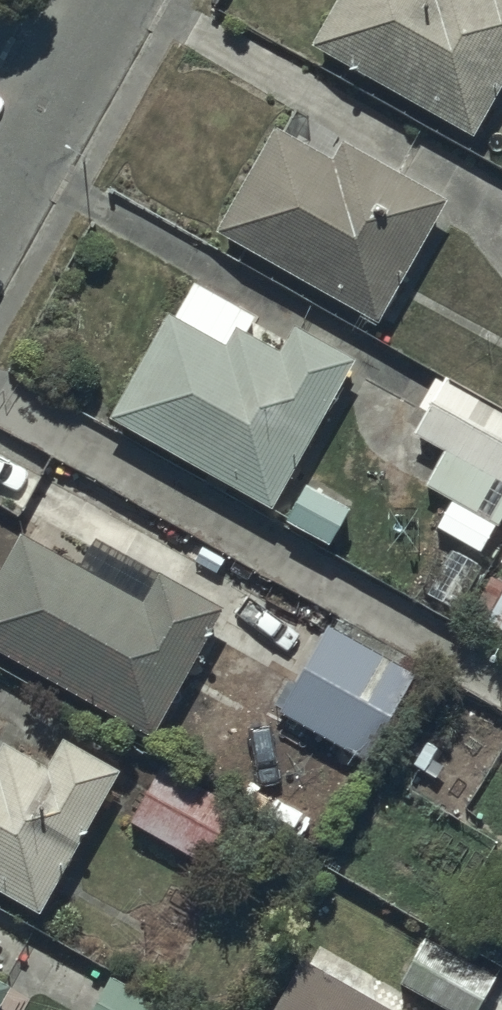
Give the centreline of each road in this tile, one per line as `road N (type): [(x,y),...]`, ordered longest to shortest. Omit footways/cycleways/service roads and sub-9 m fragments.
road 1 (residential): [(0,176),(99,0)]

